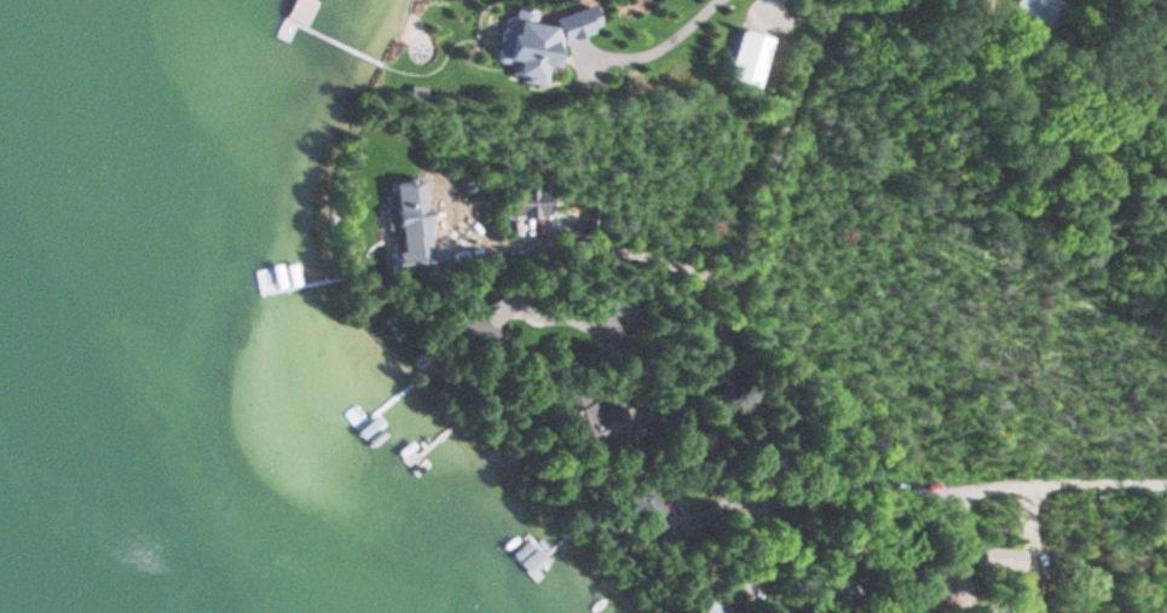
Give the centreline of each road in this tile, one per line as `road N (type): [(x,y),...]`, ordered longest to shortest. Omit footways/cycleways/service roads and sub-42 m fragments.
road 1 (residential): [(824,476),(946,490),(1166,480)]

